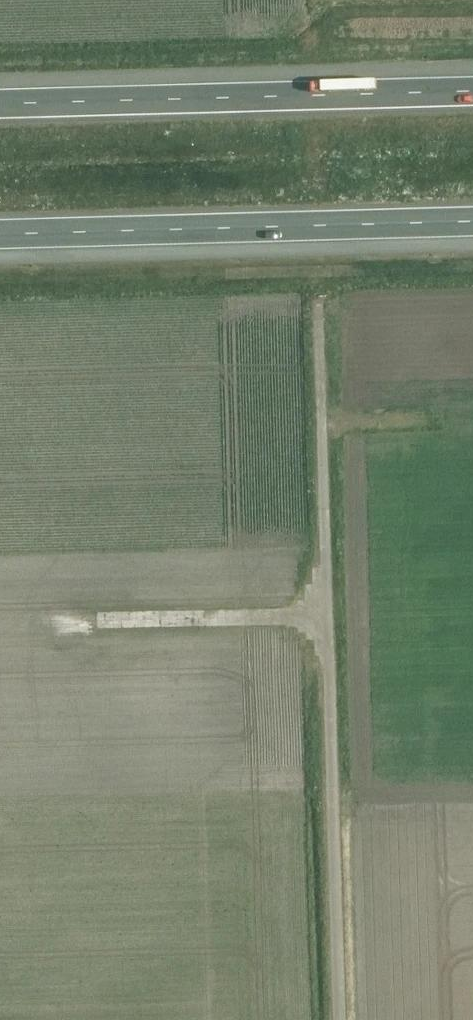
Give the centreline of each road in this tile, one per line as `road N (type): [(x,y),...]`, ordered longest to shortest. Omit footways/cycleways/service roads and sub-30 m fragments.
road 1 (motorway): [(0,233),(472,218)]
road 2 (motorway): [(472,90),(0,103)]
road 3 (unclassified): [(339,1019),(331,614)]
road 4 (unclassified): [(331,614),(325,326)]
road 5 (unclassified): [(331,614),(70,622)]

